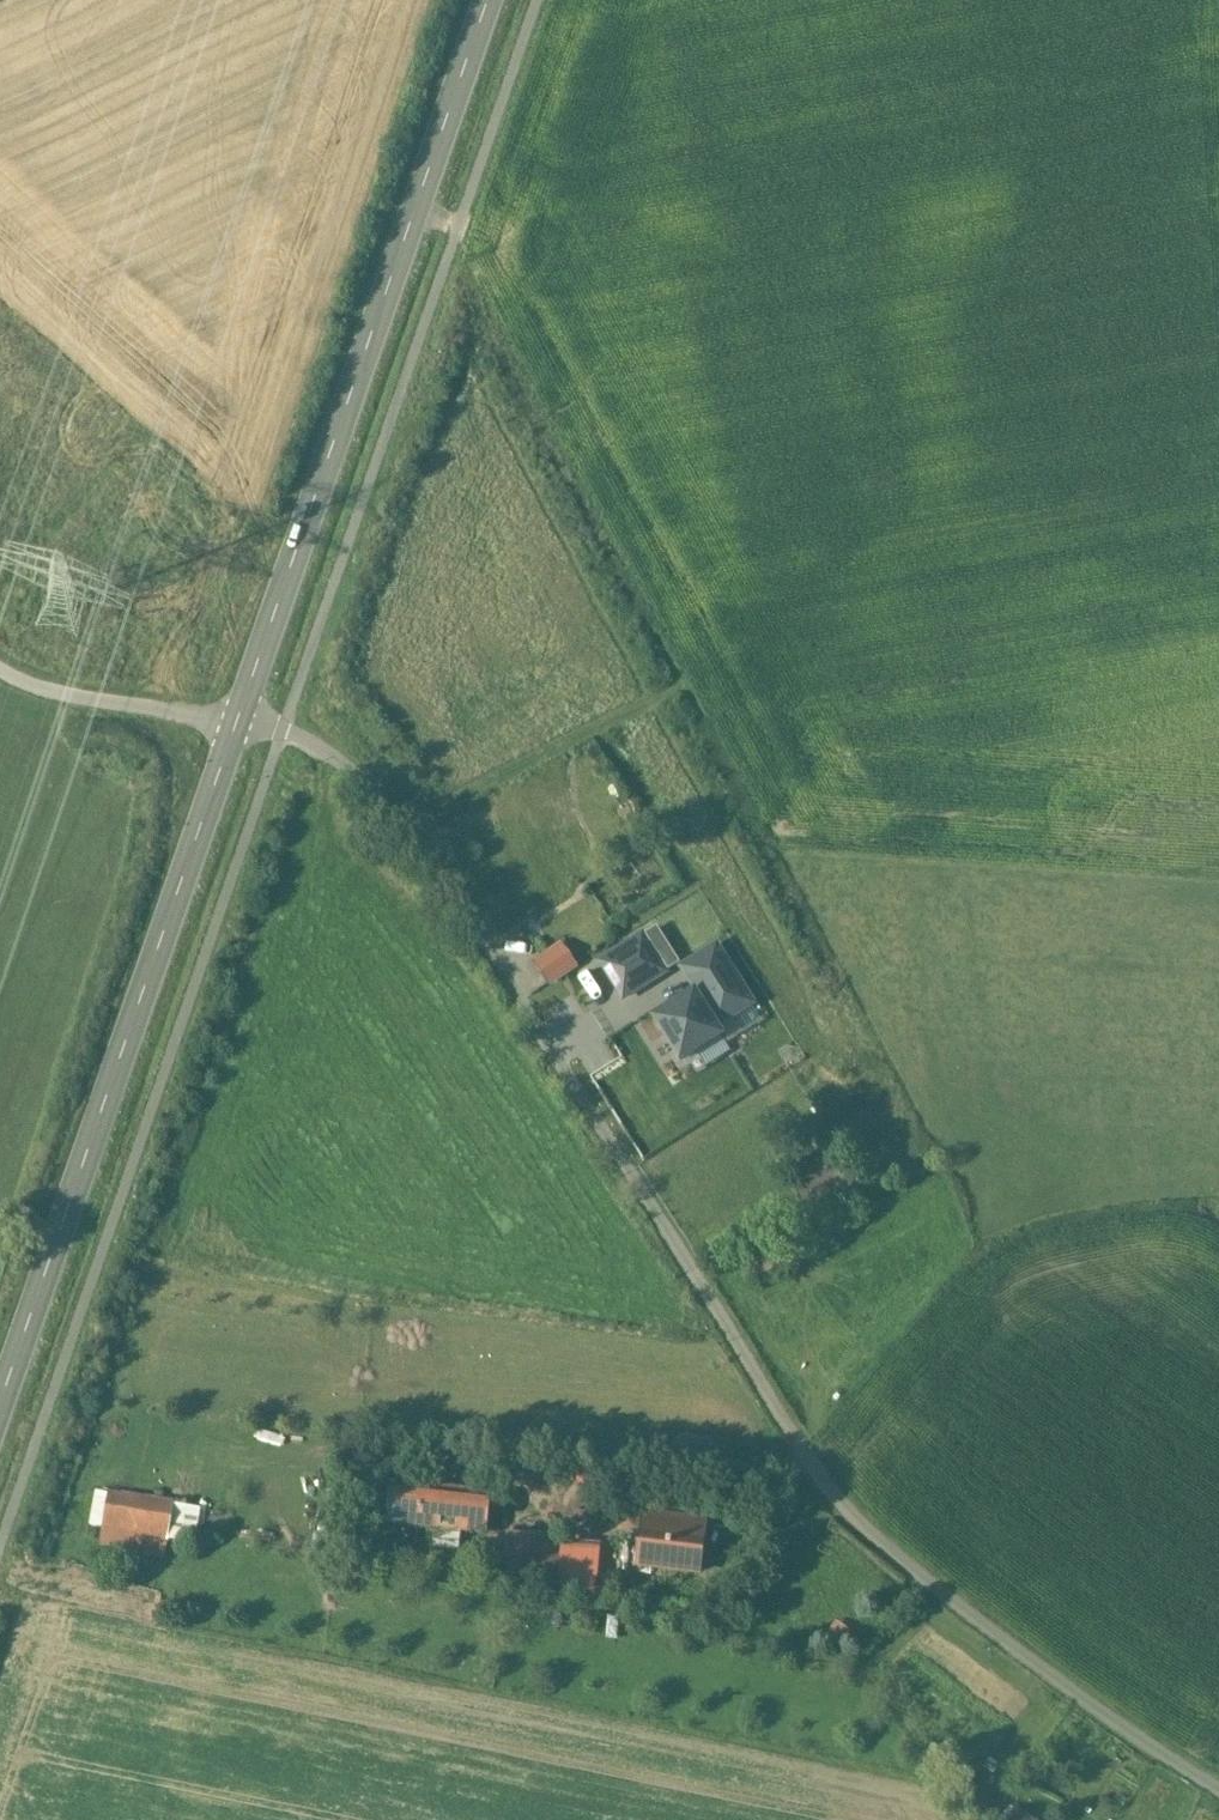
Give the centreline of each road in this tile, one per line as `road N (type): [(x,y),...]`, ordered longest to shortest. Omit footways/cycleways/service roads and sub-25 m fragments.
road 1 (unclassified): [(235,721),(311,744),(409,830),(521,994),(779,1420),(841,1509),(1169,1760)]
road 2 (secondary): [(235,721),(486,0)]
road 3 (secondary): [(0,1403),(235,721)]
road 4 (unclassified): [(0,671),(21,684),(235,721)]

